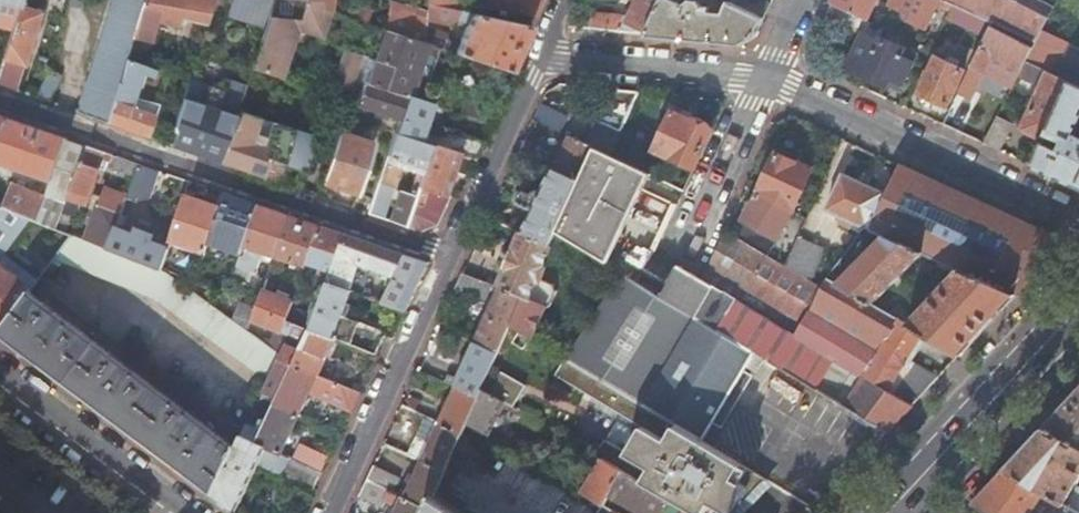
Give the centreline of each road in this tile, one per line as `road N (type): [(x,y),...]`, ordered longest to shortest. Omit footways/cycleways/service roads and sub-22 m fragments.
road 1 (residential): [(449,256),(0,99)]
road 2 (residential): [(1078,220),(768,77)]
road 3 (residential): [(449,256),(330,512)]
road 4 (primary): [(1078,310),(890,512)]
road 5 (tertiary): [(190,512),(0,372)]
road 6 (residential): [(768,77),(542,53)]
road 7 (residential): [(542,53),(449,256)]
road 8 (residential): [(768,77),(681,262)]

